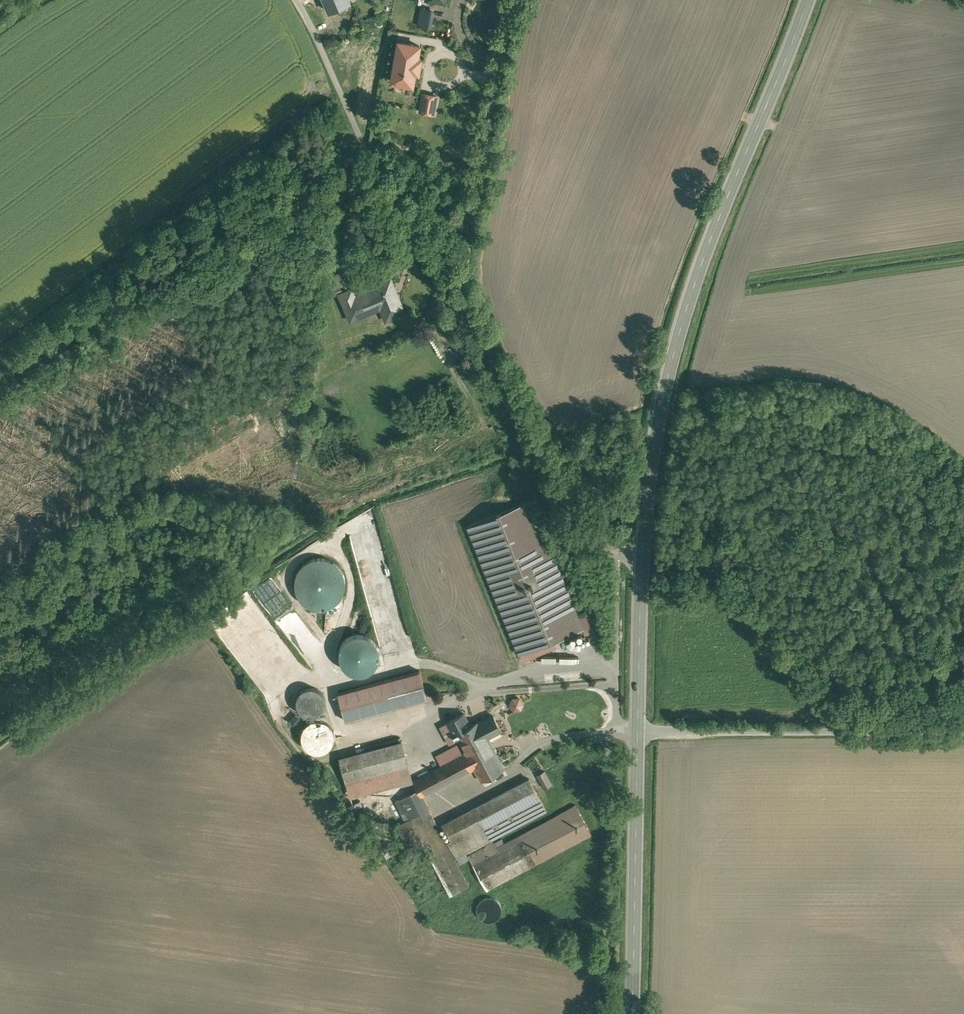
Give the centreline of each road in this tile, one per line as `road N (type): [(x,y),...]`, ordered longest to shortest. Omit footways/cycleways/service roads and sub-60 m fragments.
road 1 (unclassified): [(642,553),(600,548),(571,526),(468,301),(468,242),(514,0)]
road 2 (secondary): [(642,553),(658,422),(684,315),(807,0)]
road 3 (unclassified): [(638,729),(963,729)]
road 4 (secondary): [(633,1013),(638,729)]
road 5 (secondary): [(638,729),(642,553)]

